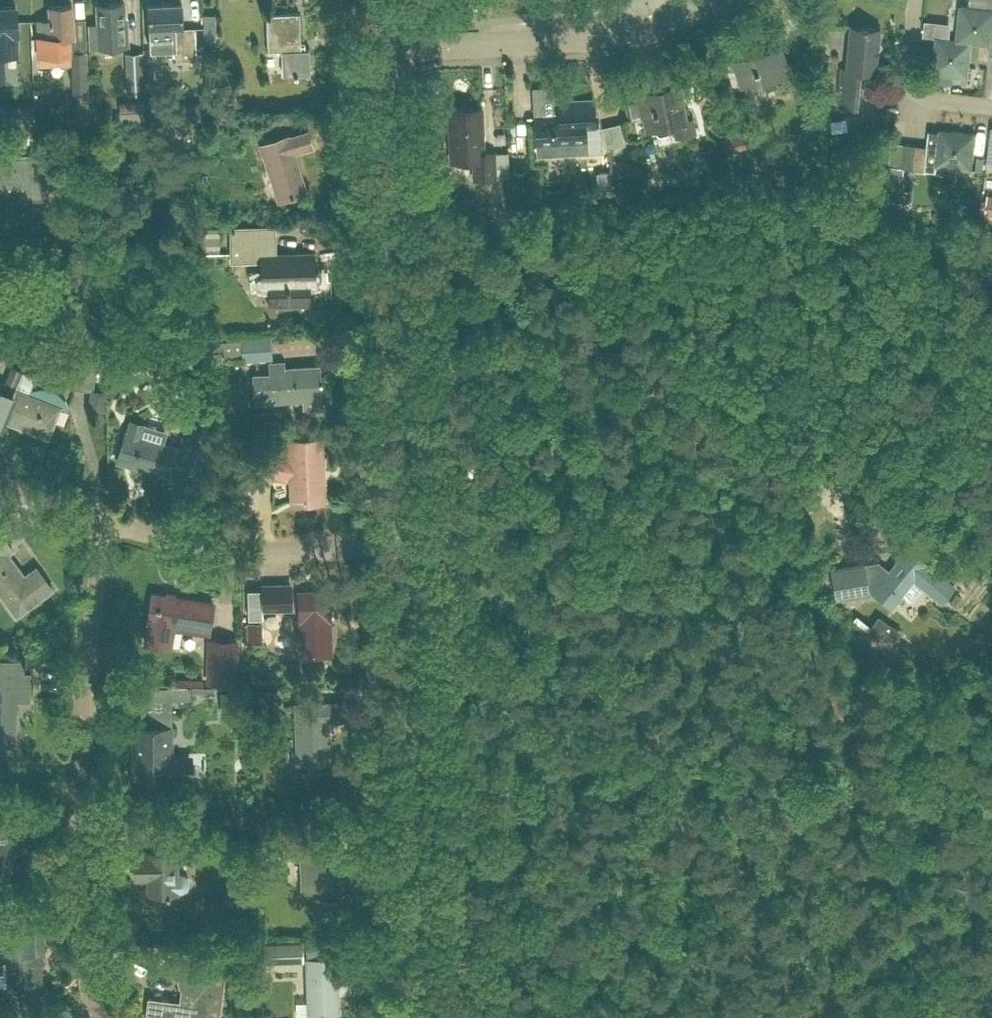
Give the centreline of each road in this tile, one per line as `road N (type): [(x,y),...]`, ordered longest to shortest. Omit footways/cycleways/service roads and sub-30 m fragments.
road 1 (residential): [(93,1017),(82,714),(104,518)]
road 2 (unclassified): [(407,541),(386,50)]
road 3 (unclassified): [(426,1017),(407,541)]
road 4 (track): [(991,494),(874,475),(778,486),(615,463)]
road 5 (residential): [(386,50),(612,34),(714,0)]
road 6 (residential): [(407,541),(245,551),(104,518)]
road 7 (track): [(615,463),(404,446)]
road 8 (residential): [(991,110),(927,103),(907,89),(914,0)]

